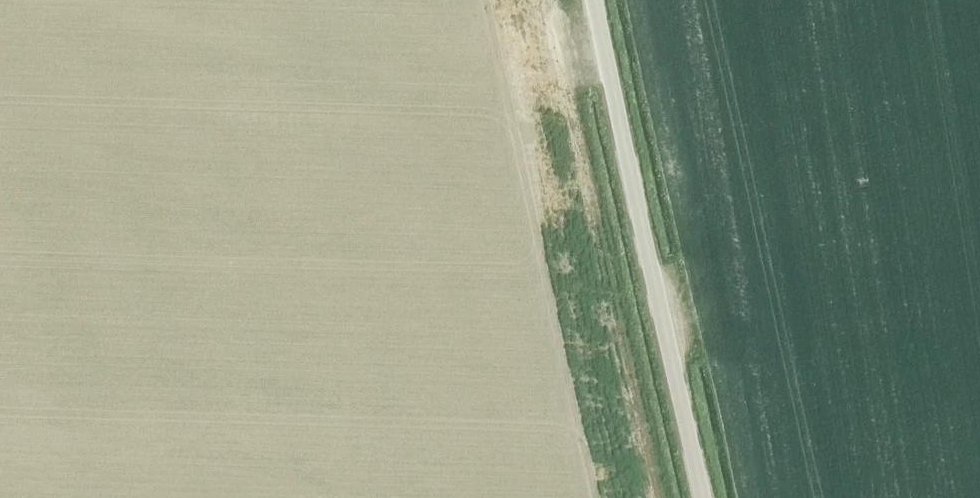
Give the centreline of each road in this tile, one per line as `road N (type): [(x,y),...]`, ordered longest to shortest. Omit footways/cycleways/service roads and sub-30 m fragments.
road 1 (tertiary): [(704,497),(596,0)]

